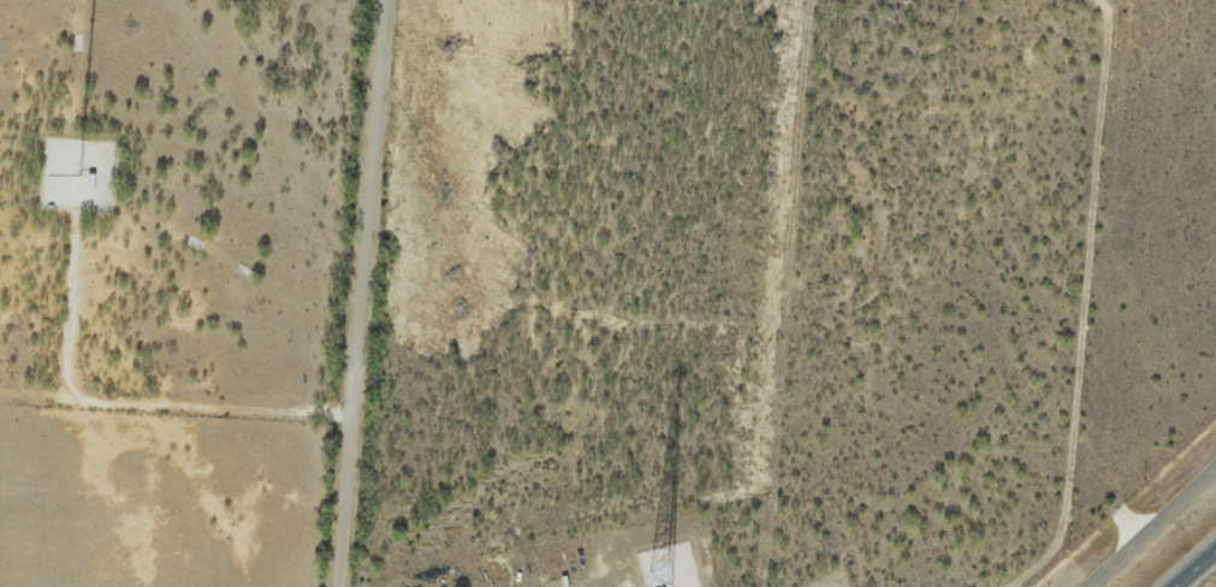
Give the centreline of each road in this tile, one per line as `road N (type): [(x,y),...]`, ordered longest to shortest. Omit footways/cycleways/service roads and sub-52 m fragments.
road 1 (residential): [(340,586),(387,0)]
road 2 (tertiary): [(1081,586),(1215,468)]

